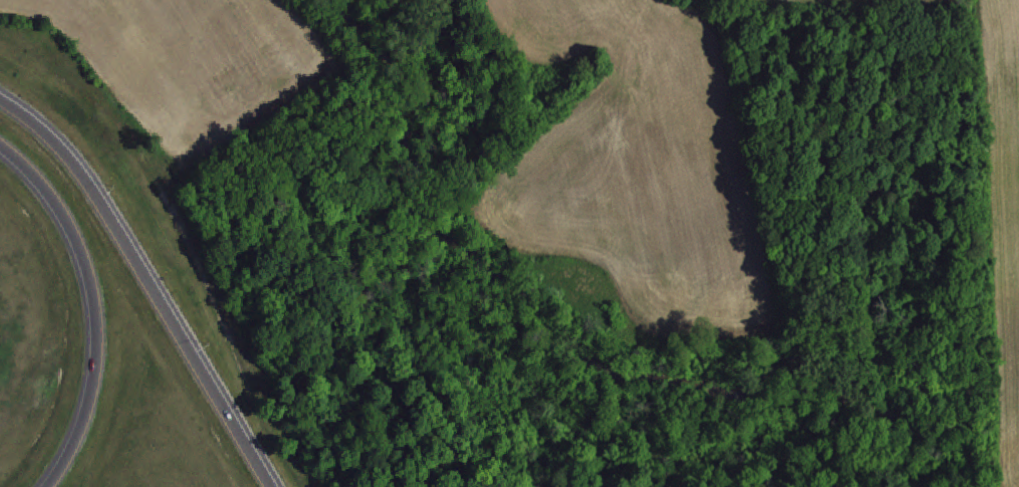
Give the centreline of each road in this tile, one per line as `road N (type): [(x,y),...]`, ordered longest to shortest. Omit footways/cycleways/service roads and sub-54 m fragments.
road 1 (motorway): [(271,486),(76,161),(0,99)]
road 2 (motorway): [(0,142),(65,225),(85,269),(91,319),(91,381),(67,451),(40,486)]

